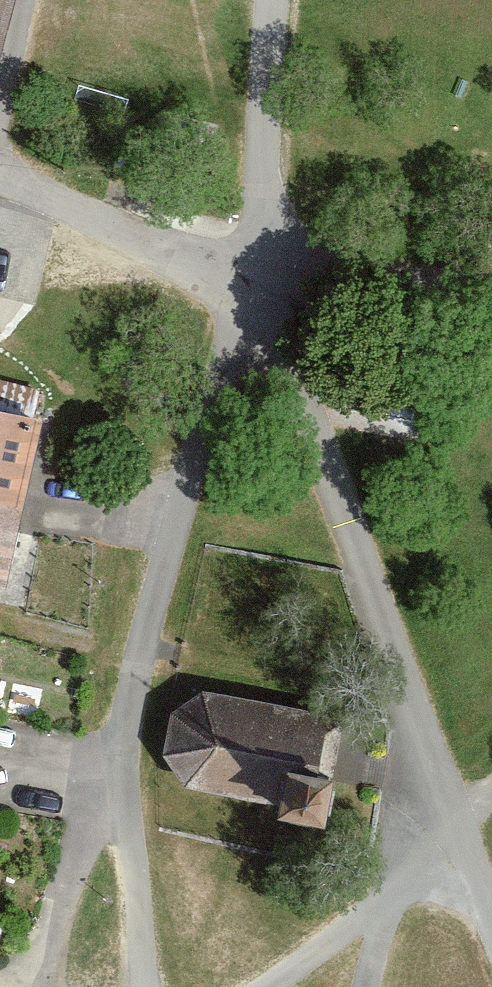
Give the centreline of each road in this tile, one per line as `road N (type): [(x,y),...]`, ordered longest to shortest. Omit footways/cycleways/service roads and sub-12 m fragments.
road 1 (residential): [(274,272),(223,365),(122,723),(133,986)]
road 2 (residential): [(491,930),(302,399),(274,272)]
road 3 (residential): [(274,272),(0,175)]
road 4 (residential): [(274,272),(266,179),(273,0)]

